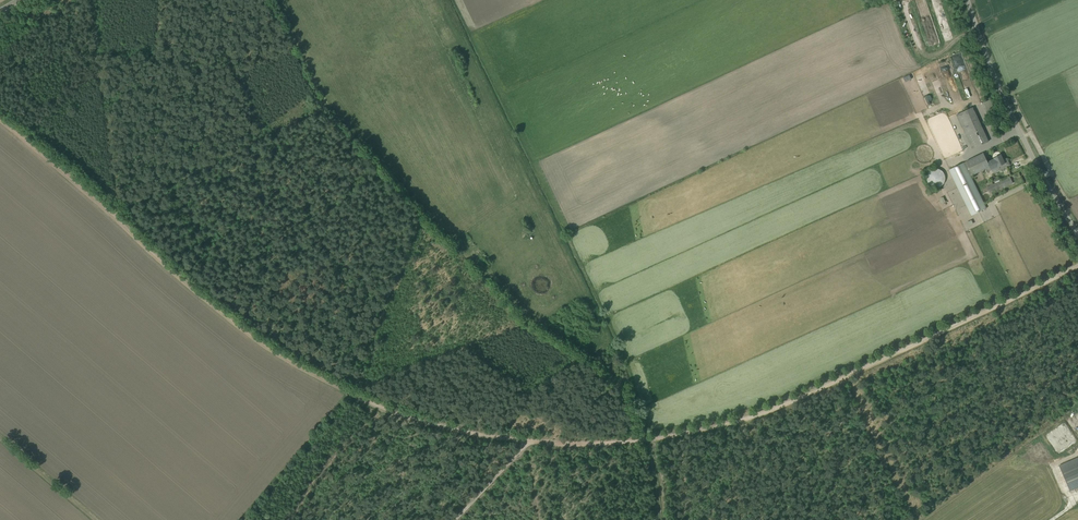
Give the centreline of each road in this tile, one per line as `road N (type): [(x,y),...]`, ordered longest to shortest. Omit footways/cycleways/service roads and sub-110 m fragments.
road 1 (track): [(526,442),(417,420),(270,352),(0,123)]
road 2 (track): [(648,440),(765,414),(1077,265)]
road 3 (unclassified): [(1077,235),(1017,125),(968,0)]

